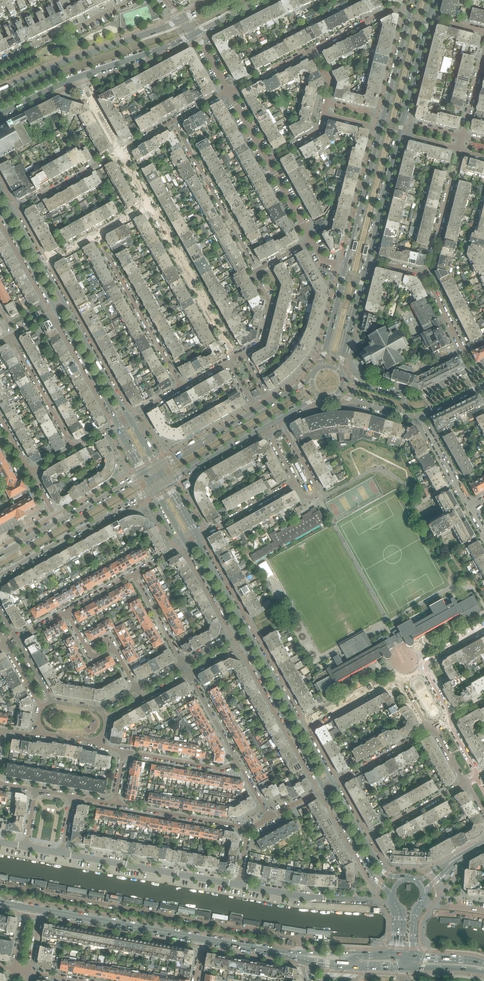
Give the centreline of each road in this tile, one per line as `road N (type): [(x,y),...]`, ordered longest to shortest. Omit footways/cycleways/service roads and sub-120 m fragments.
road 1 (secondary): [(304,731),(198,537)]
road 2 (secondary): [(183,20),(0,90)]
road 3 (residential): [(63,852),(239,884)]
road 4 (tertiary): [(0,576),(154,490)]
road 5 (residential): [(96,236),(181,388)]
road 6 (residential): [(234,358),(149,206)]
road 7 (residential): [(173,121),(256,271)]
road 8 (residential): [(304,731),(397,679),(430,728)]
road 9 (tertiary): [(203,939),(40,910)]
road 10 (secondary): [(242,644),(323,787)]
road 11 (residential): [(239,884),(393,902)]
road 12 (tertiary): [(381,128),(346,266)]
road 13 (residential): [(474,372),(416,397),(341,377)]
road 14 (residential): [(249,828),(114,803)]
road 15 (tertiary): [(367,260),(399,132)]
road 16 (residential): [(459,149),(427,275)]
road 17 (secondary): [(323,787),(373,877),(393,895)]
road 18 (secondary): [(56,311),(119,423)]
road 19 (secondary): [(128,418),(65,306)]
road 20 (residential): [(12,335),(73,448)]
road 21 (residential): [(450,717),(424,664),(483,629)]
road 22 (secondary): [(79,77),(195,34)]
road 23 (residential): [(120,151),(13,213)]

